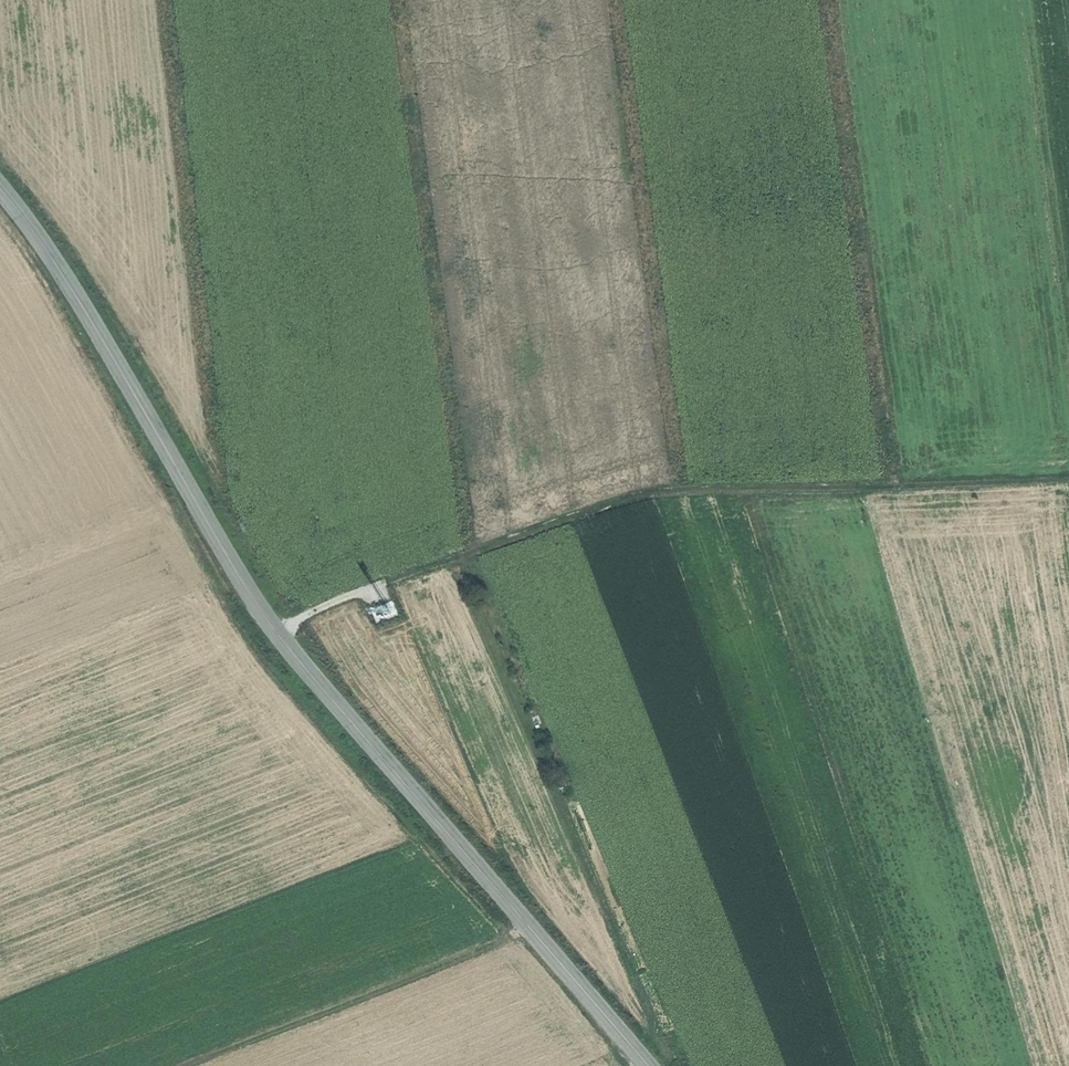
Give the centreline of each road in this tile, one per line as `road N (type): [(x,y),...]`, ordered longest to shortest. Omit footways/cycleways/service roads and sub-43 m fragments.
road 1 (secondary): [(647,1065),(272,628),(86,311),(0,191)]
road 2 (track): [(1068,477),(658,489),(272,628)]
road 3 (track): [(531,932),(189,1065)]

